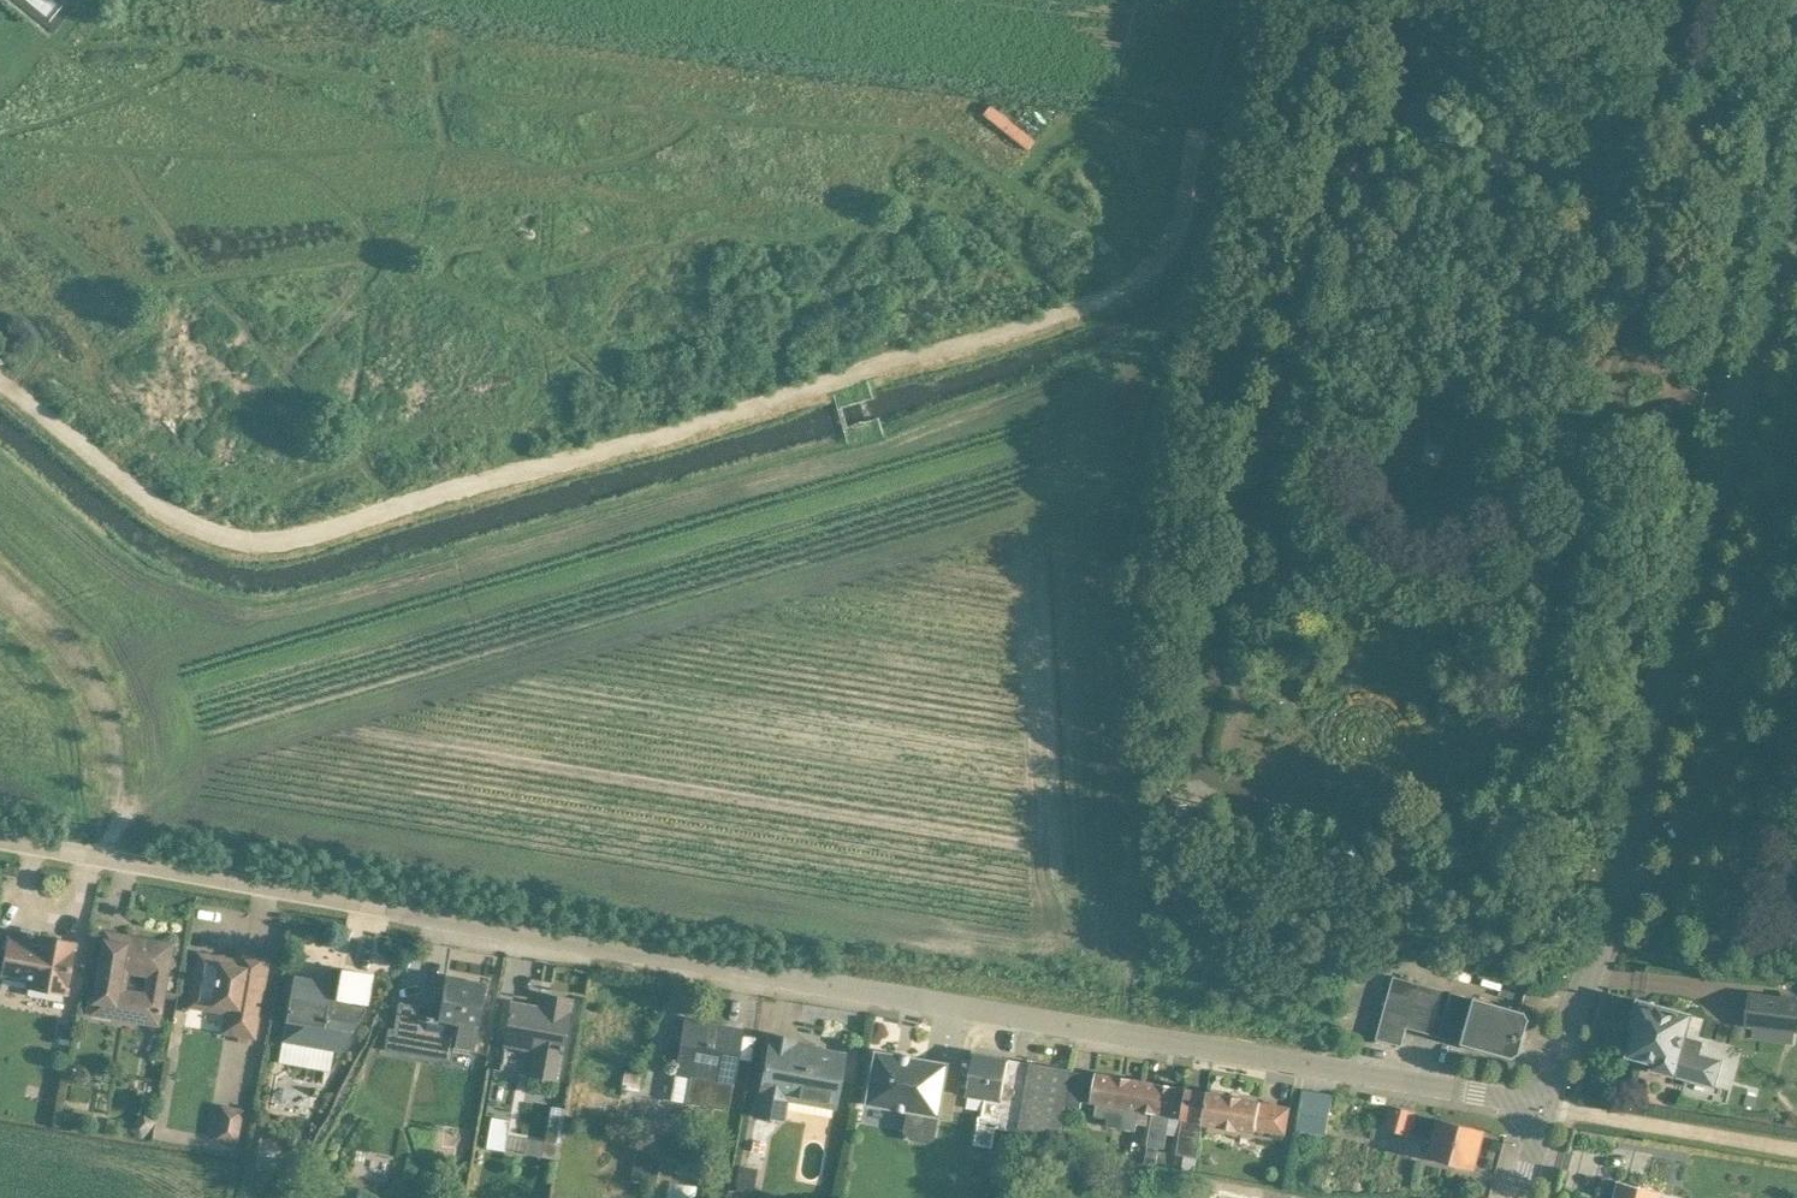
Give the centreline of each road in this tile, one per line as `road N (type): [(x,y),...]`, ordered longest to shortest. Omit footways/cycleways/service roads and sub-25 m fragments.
road 1 (unclassified): [(0,836),(1543,1106)]
road 2 (tertiary): [(1796,223),(1625,850),(1543,1106)]
road 3 (track): [(1543,1106),(1796,1151)]

